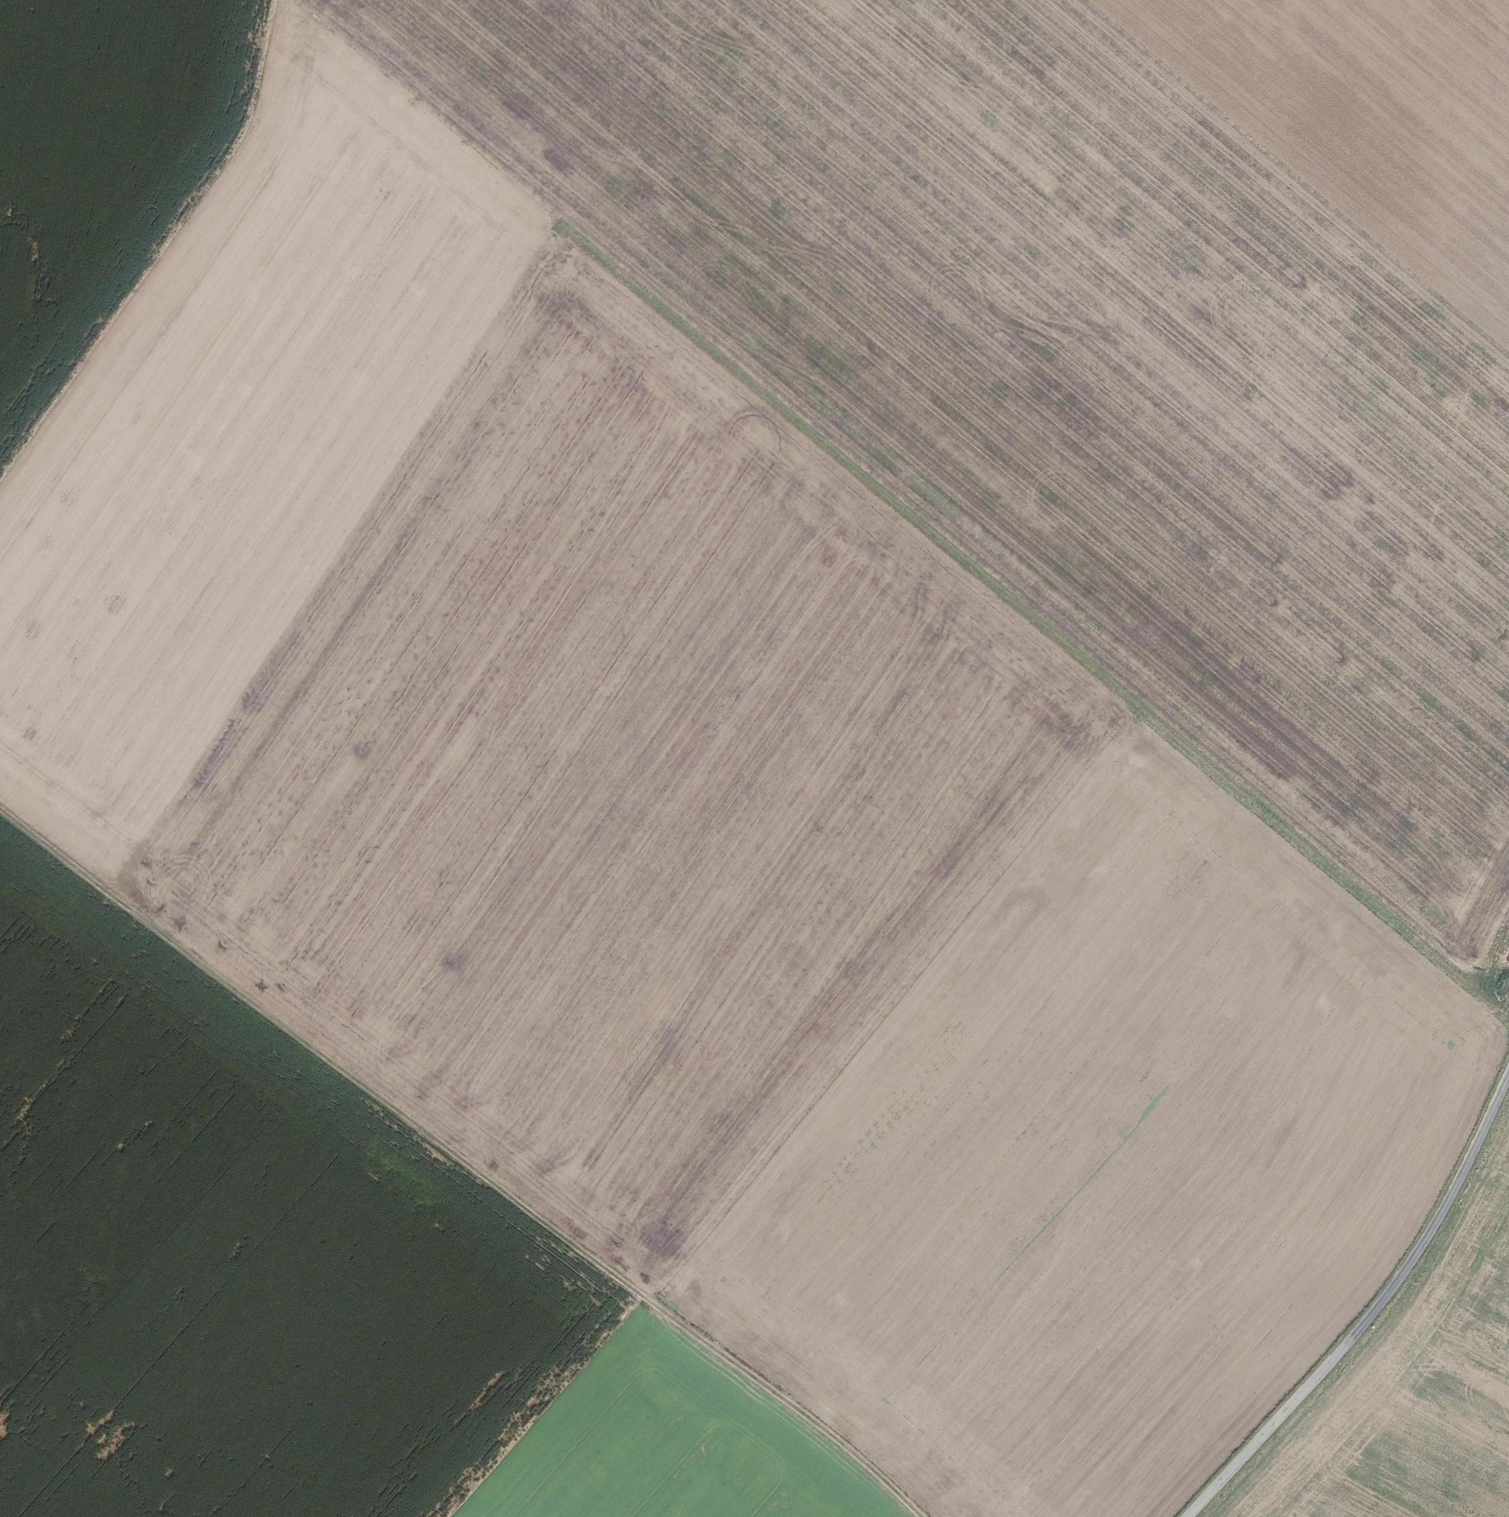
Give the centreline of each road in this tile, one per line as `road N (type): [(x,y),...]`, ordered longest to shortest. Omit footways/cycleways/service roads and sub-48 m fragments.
road 1 (track): [(0,811),(860,1457),(920,1516)]
road 2 (unclassified): [(1187,1516),(1388,1295),(1433,1227),(1508,1074)]

